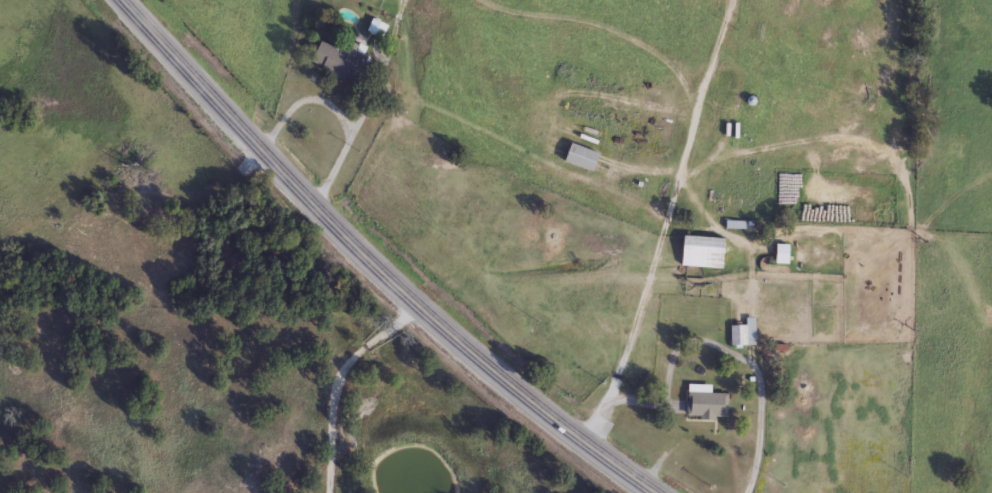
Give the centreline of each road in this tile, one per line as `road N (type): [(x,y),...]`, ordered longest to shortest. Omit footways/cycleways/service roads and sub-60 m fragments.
road 1 (secondary): [(124,0),(368,257),(485,361),(662,492)]

